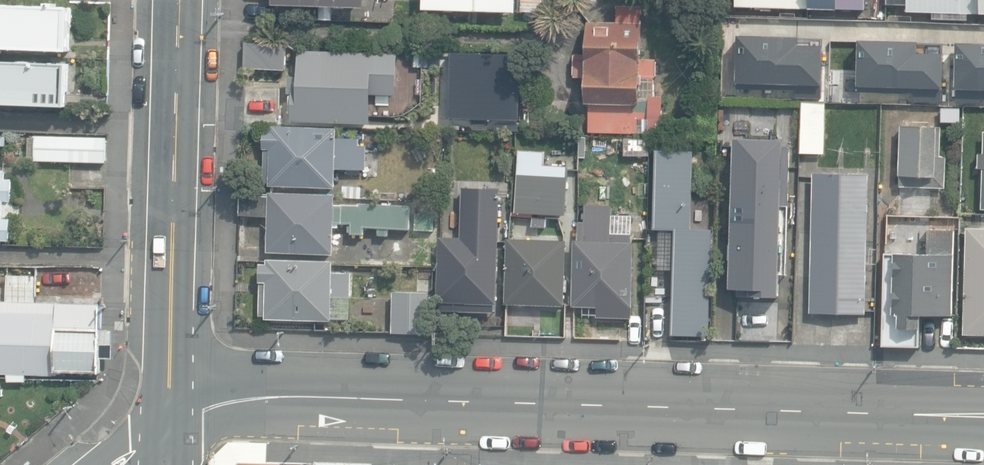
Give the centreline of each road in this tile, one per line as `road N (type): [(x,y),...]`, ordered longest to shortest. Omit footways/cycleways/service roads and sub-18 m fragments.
road 1 (residential): [(983,414),(261,398),(169,408)]
road 2 (residential): [(176,0),(169,408)]

